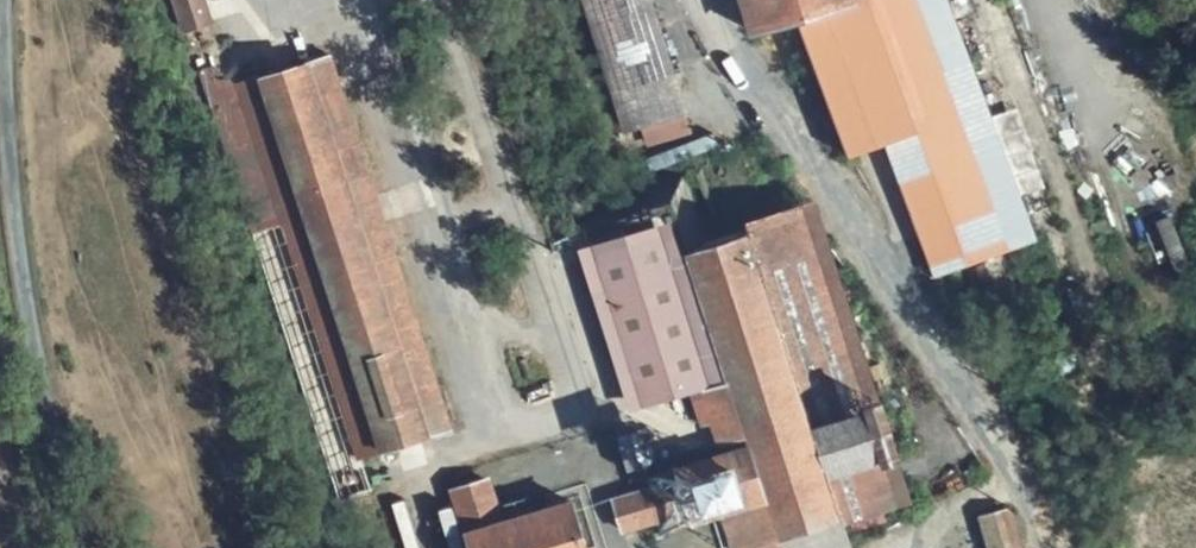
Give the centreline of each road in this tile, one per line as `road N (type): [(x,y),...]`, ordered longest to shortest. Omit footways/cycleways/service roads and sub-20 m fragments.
road 1 (unclassified): [(711,0),(744,106),(990,427),(1052,547)]
road 2 (unclassified): [(4,0),(8,156),(31,348),(89,547)]
road 3 (unclassified): [(1024,0),(1083,176)]

